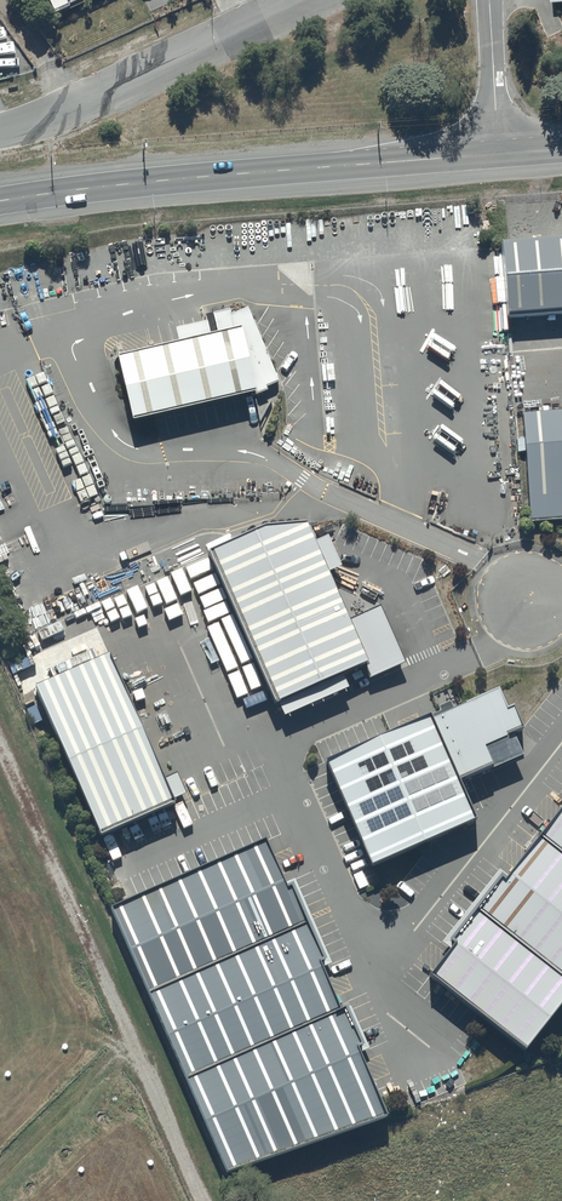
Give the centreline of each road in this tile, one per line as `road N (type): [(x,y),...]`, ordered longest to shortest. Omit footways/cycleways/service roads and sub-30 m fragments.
road 1 (trunk): [(0,200),(500,154)]
road 2 (unclassified): [(500,154),(490,0)]

